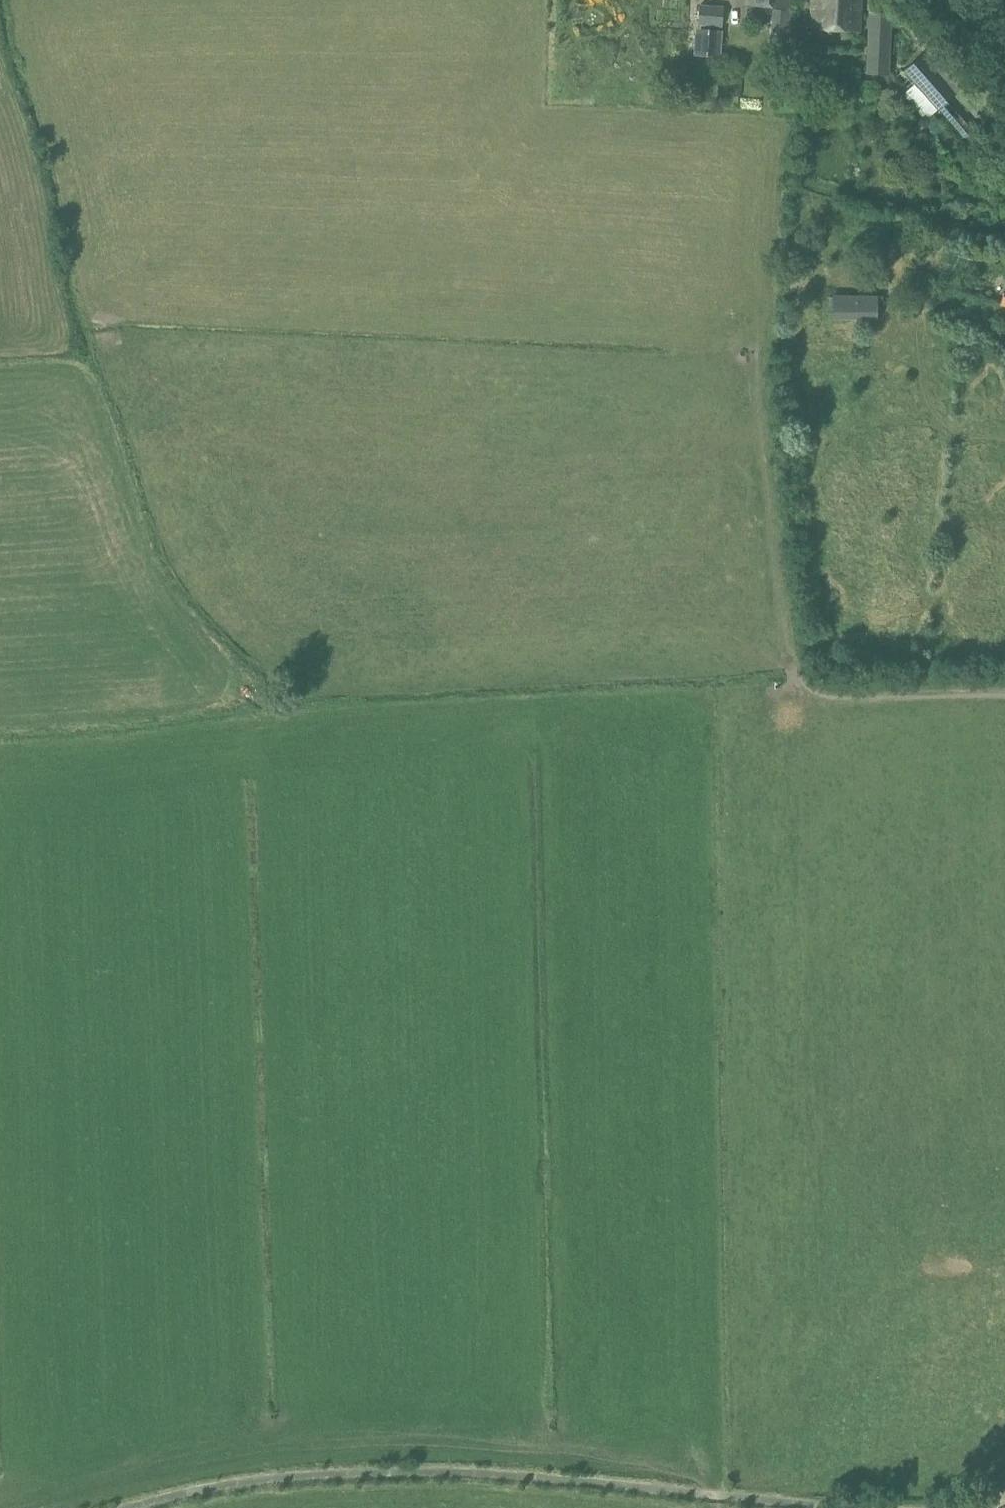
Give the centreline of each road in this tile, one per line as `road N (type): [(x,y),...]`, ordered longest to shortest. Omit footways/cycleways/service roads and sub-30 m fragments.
road 1 (unclassified): [(121,1507),(180,1493),(373,1470),(874,1507)]

